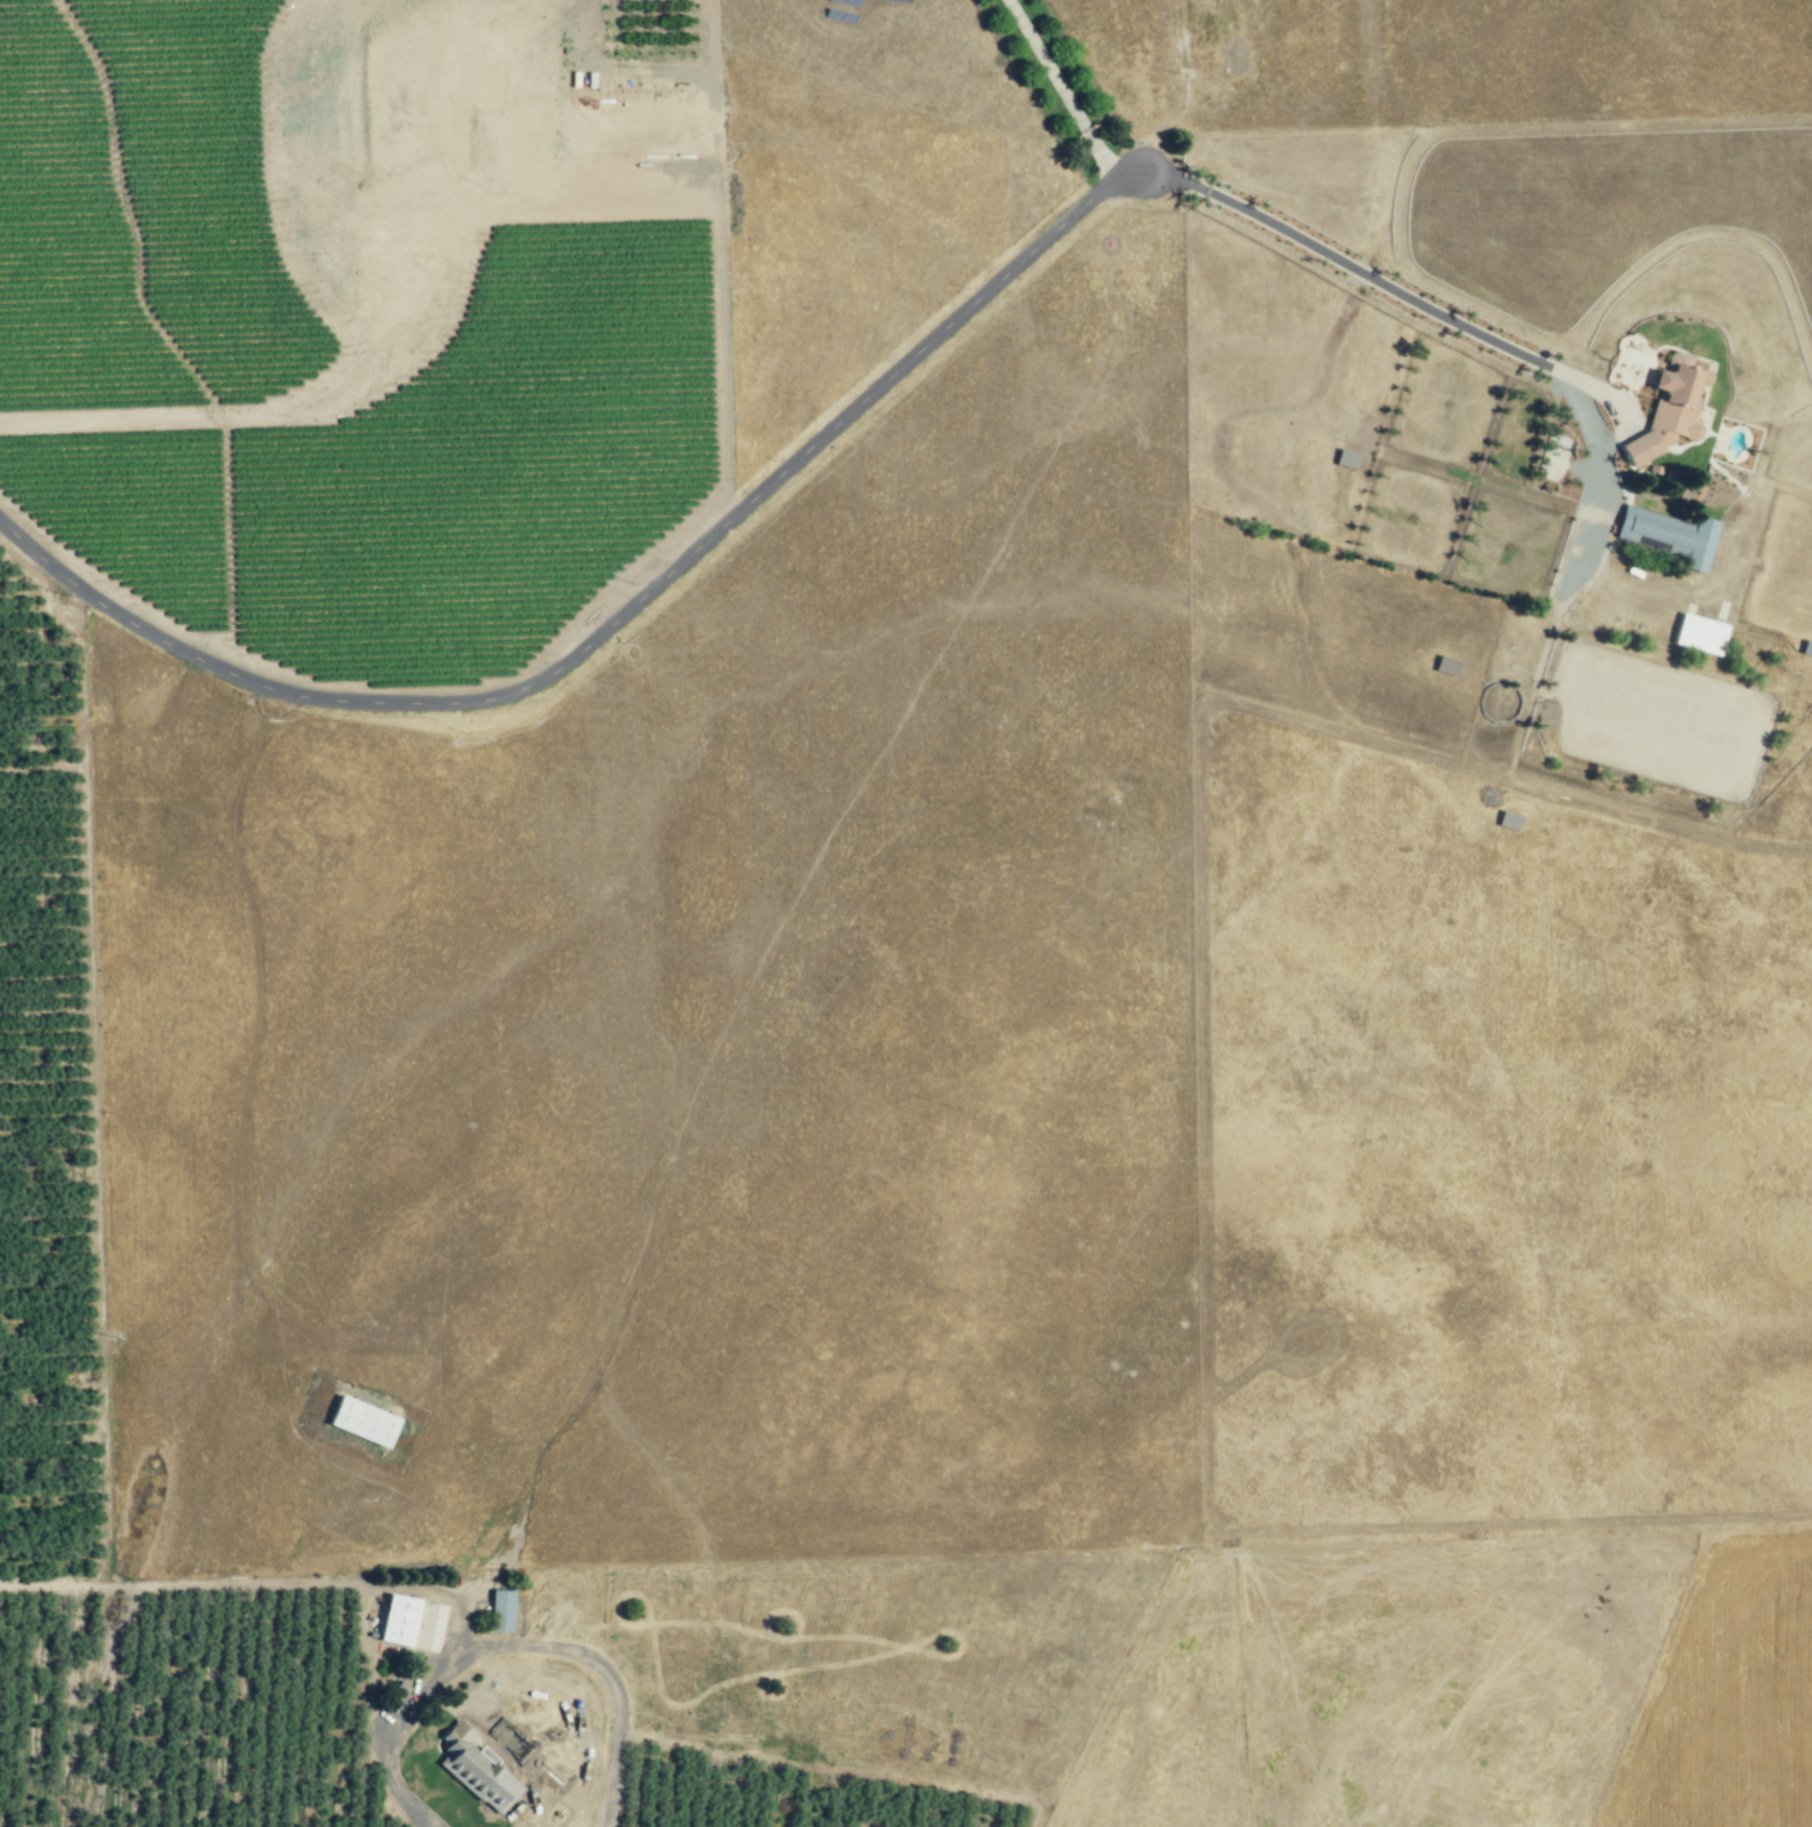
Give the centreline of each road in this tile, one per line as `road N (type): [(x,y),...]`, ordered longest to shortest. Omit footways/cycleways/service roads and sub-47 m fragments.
road 1 (residential): [(0,524),(127,614),(265,684),(455,712),(515,700),(566,666),(1038,244),(1137,171)]

